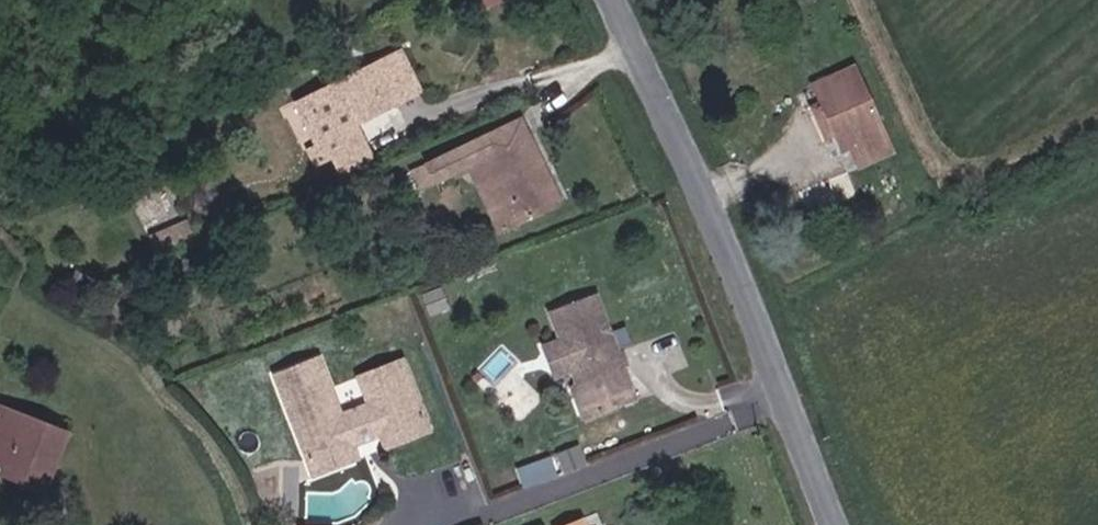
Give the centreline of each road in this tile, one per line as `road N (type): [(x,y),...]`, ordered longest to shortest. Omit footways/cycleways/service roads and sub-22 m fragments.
road 1 (tertiary): [(839,524),(615,0)]
road 2 (track): [(251,524),(236,492),(180,420),(30,320),(0,310)]

